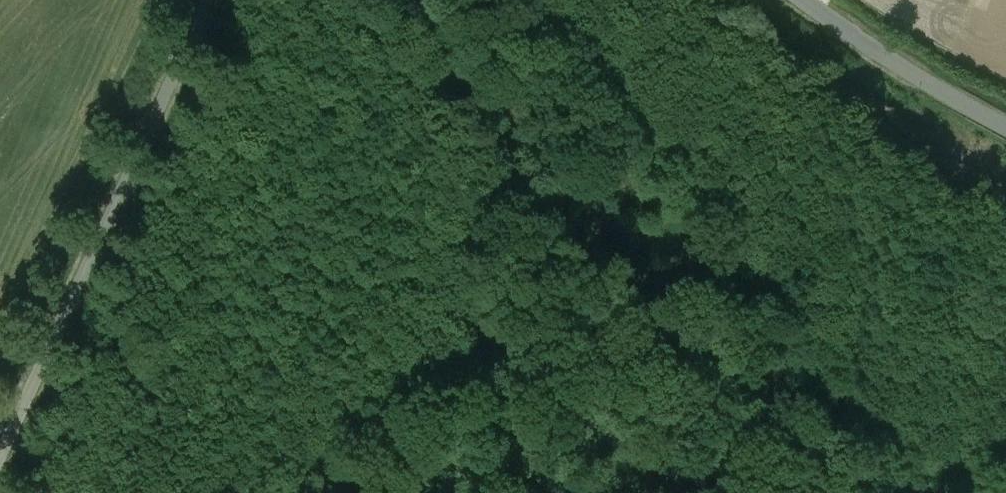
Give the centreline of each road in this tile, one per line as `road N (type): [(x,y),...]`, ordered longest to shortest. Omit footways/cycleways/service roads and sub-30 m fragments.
road 1 (unclassified): [(0,485),(214,0)]
road 2 (unclassified): [(808,0),(1005,121)]

